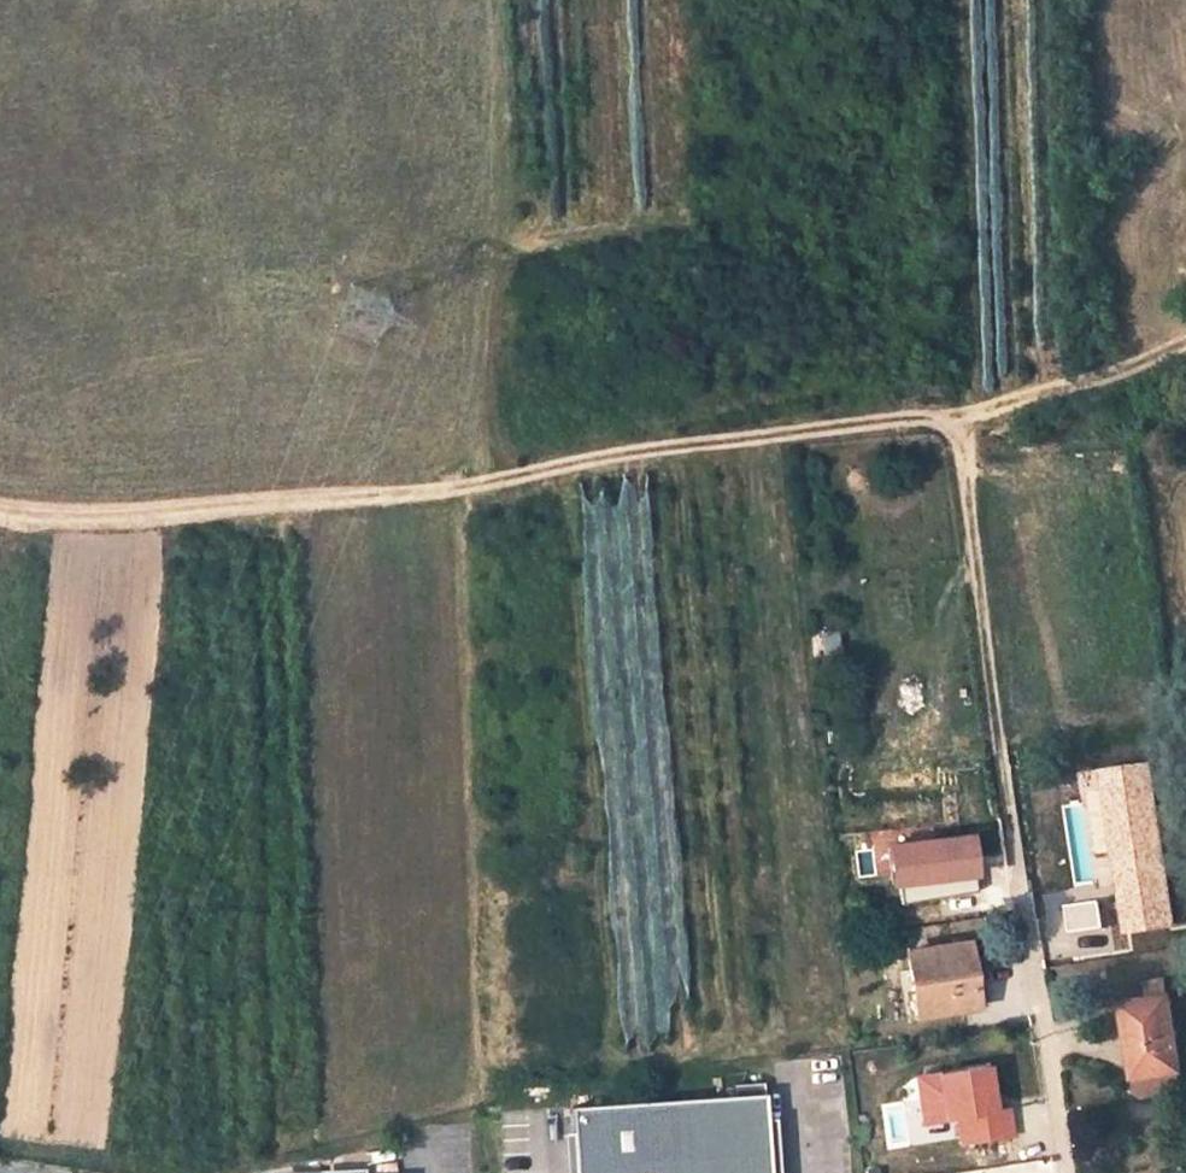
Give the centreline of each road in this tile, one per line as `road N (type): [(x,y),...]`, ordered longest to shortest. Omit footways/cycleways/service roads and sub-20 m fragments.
road 1 (track): [(0,517),(54,528),(352,504),(810,439),(922,441),(949,455),(975,525),(1010,813)]
road 2 (residential): [(1010,813),(1067,1172)]

